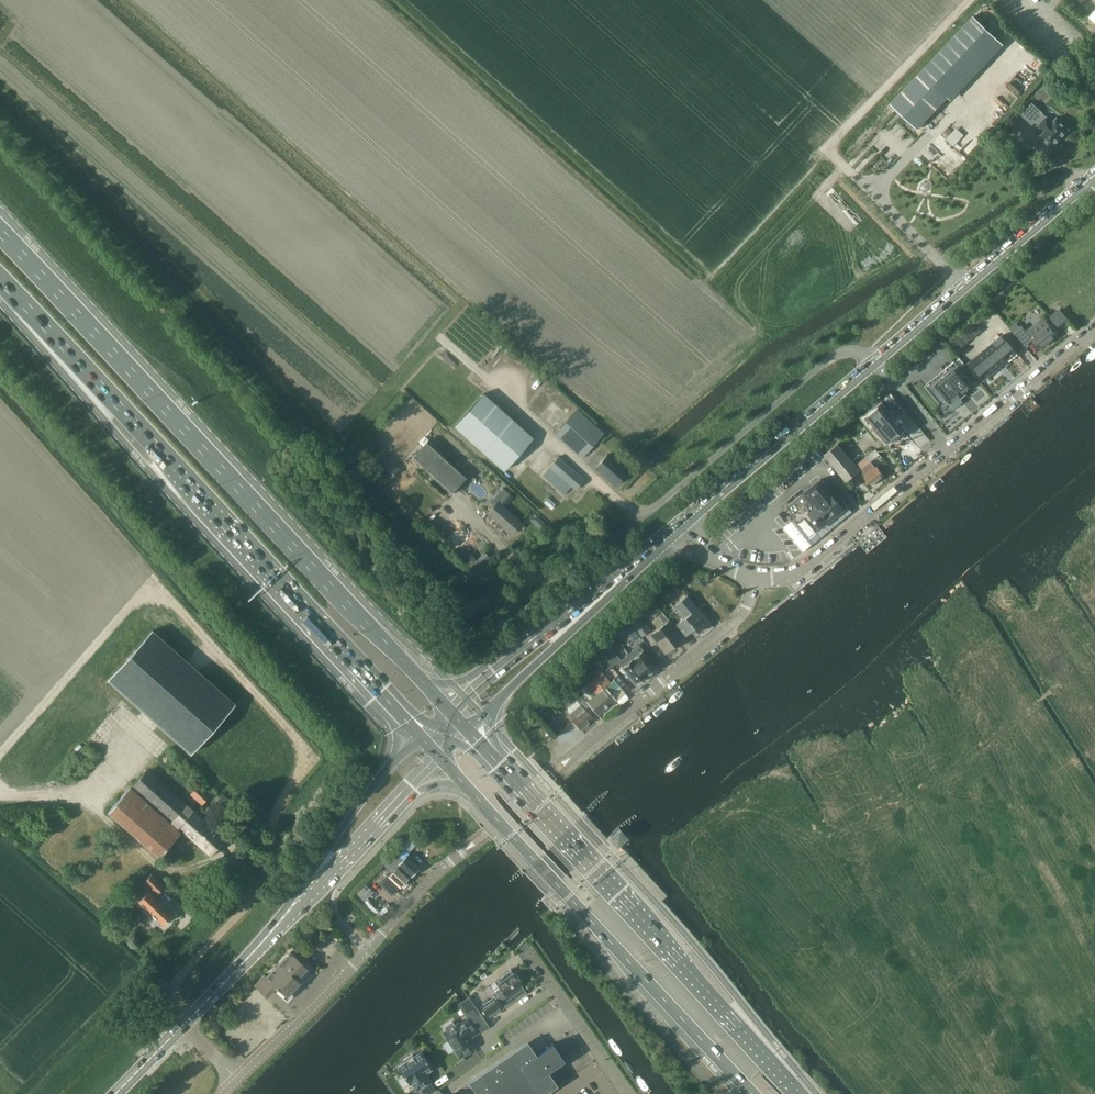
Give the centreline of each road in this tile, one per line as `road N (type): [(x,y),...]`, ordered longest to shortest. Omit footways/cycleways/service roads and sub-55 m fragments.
road 1 (primary): [(447,706),(0,235)]
road 2 (primary): [(0,277),(414,735)]
road 3 (primary): [(801,1093),(467,729)]
road 4 (primary): [(438,761),(754,1093)]
road 5 (unclassified): [(523,574),(567,571),(830,357),(845,350),(875,361)]
road 6 (tertiary): [(237,1077),(467,847)]
road 7 (secondary): [(875,361),(1094,175)]
road 8 (tertiary): [(754,576),(736,622),(555,771)]
road 9 (secondary): [(674,529),(875,361)]
road 10 (tertiary): [(754,576),(797,568),(820,553),(949,447)]
road 11 (secondary): [(467,729),(599,607),(629,569)]
road 12 (secondary): [(629,569),(447,706)]
road 13 (secondary): [(414,735),(297,907)]
road 14 (secondary): [(297,907),(438,761)]
road 15 (tertiary): [(949,447),(1094,328)]
road 16 (unclassified): [(627,1093),(531,954)]
road 17 (secondary): [(183,1024),(297,907)]

